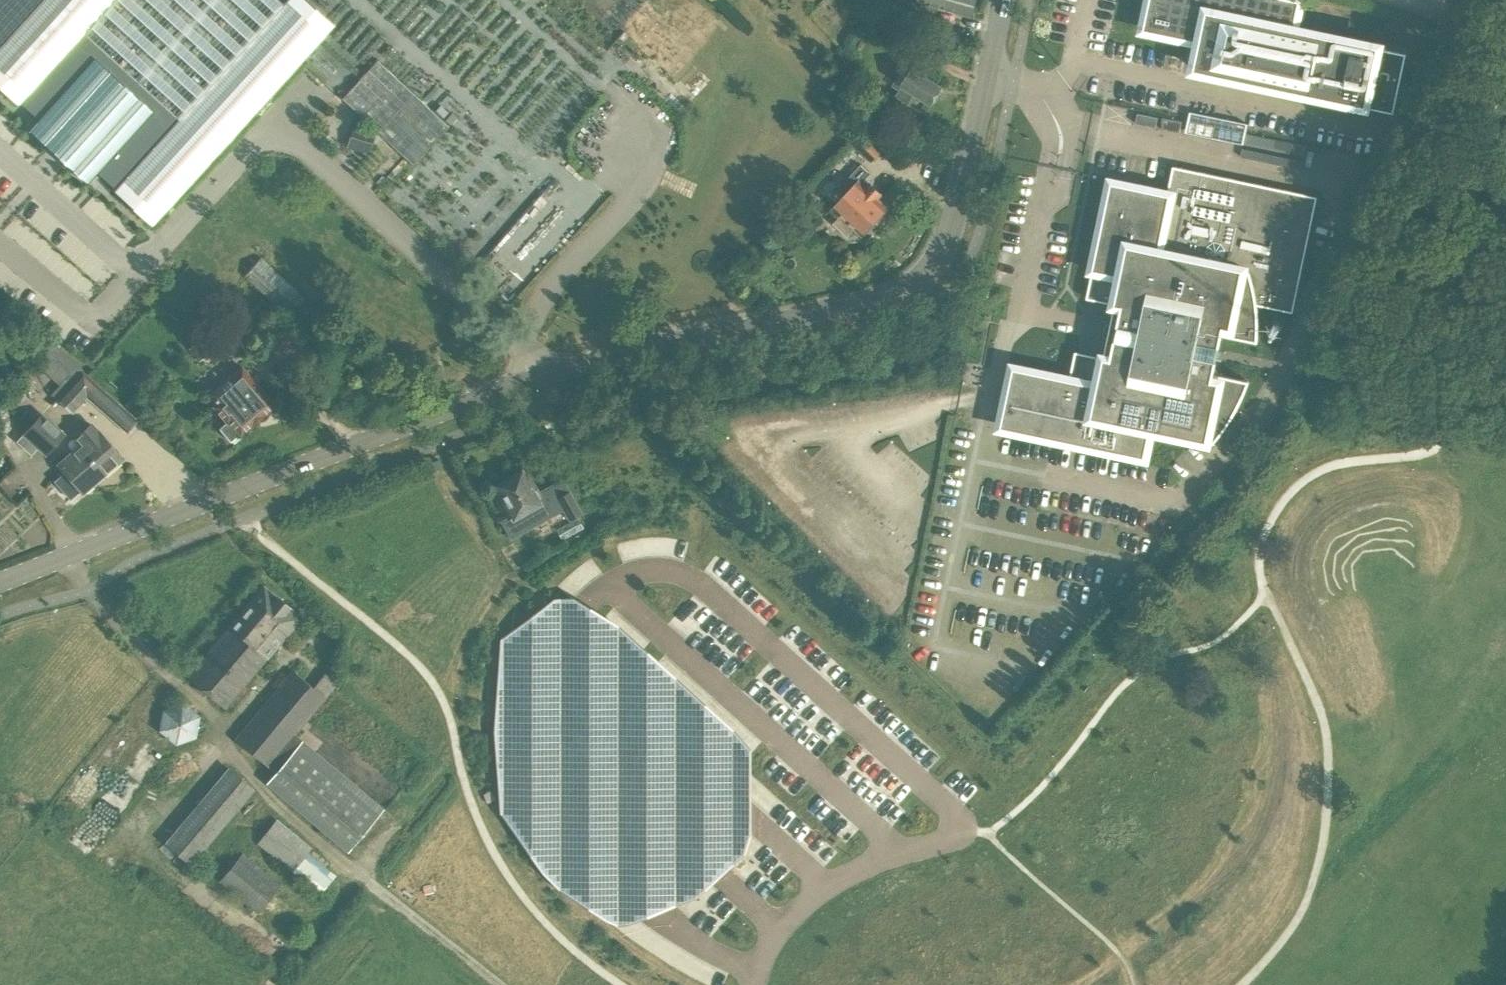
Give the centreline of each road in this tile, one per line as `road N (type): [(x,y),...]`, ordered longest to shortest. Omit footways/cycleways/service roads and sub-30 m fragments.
road 1 (tertiary): [(0,584),(550,374),(661,344),(891,302),(927,283),(941,264),(974,148),(1005,0)]

